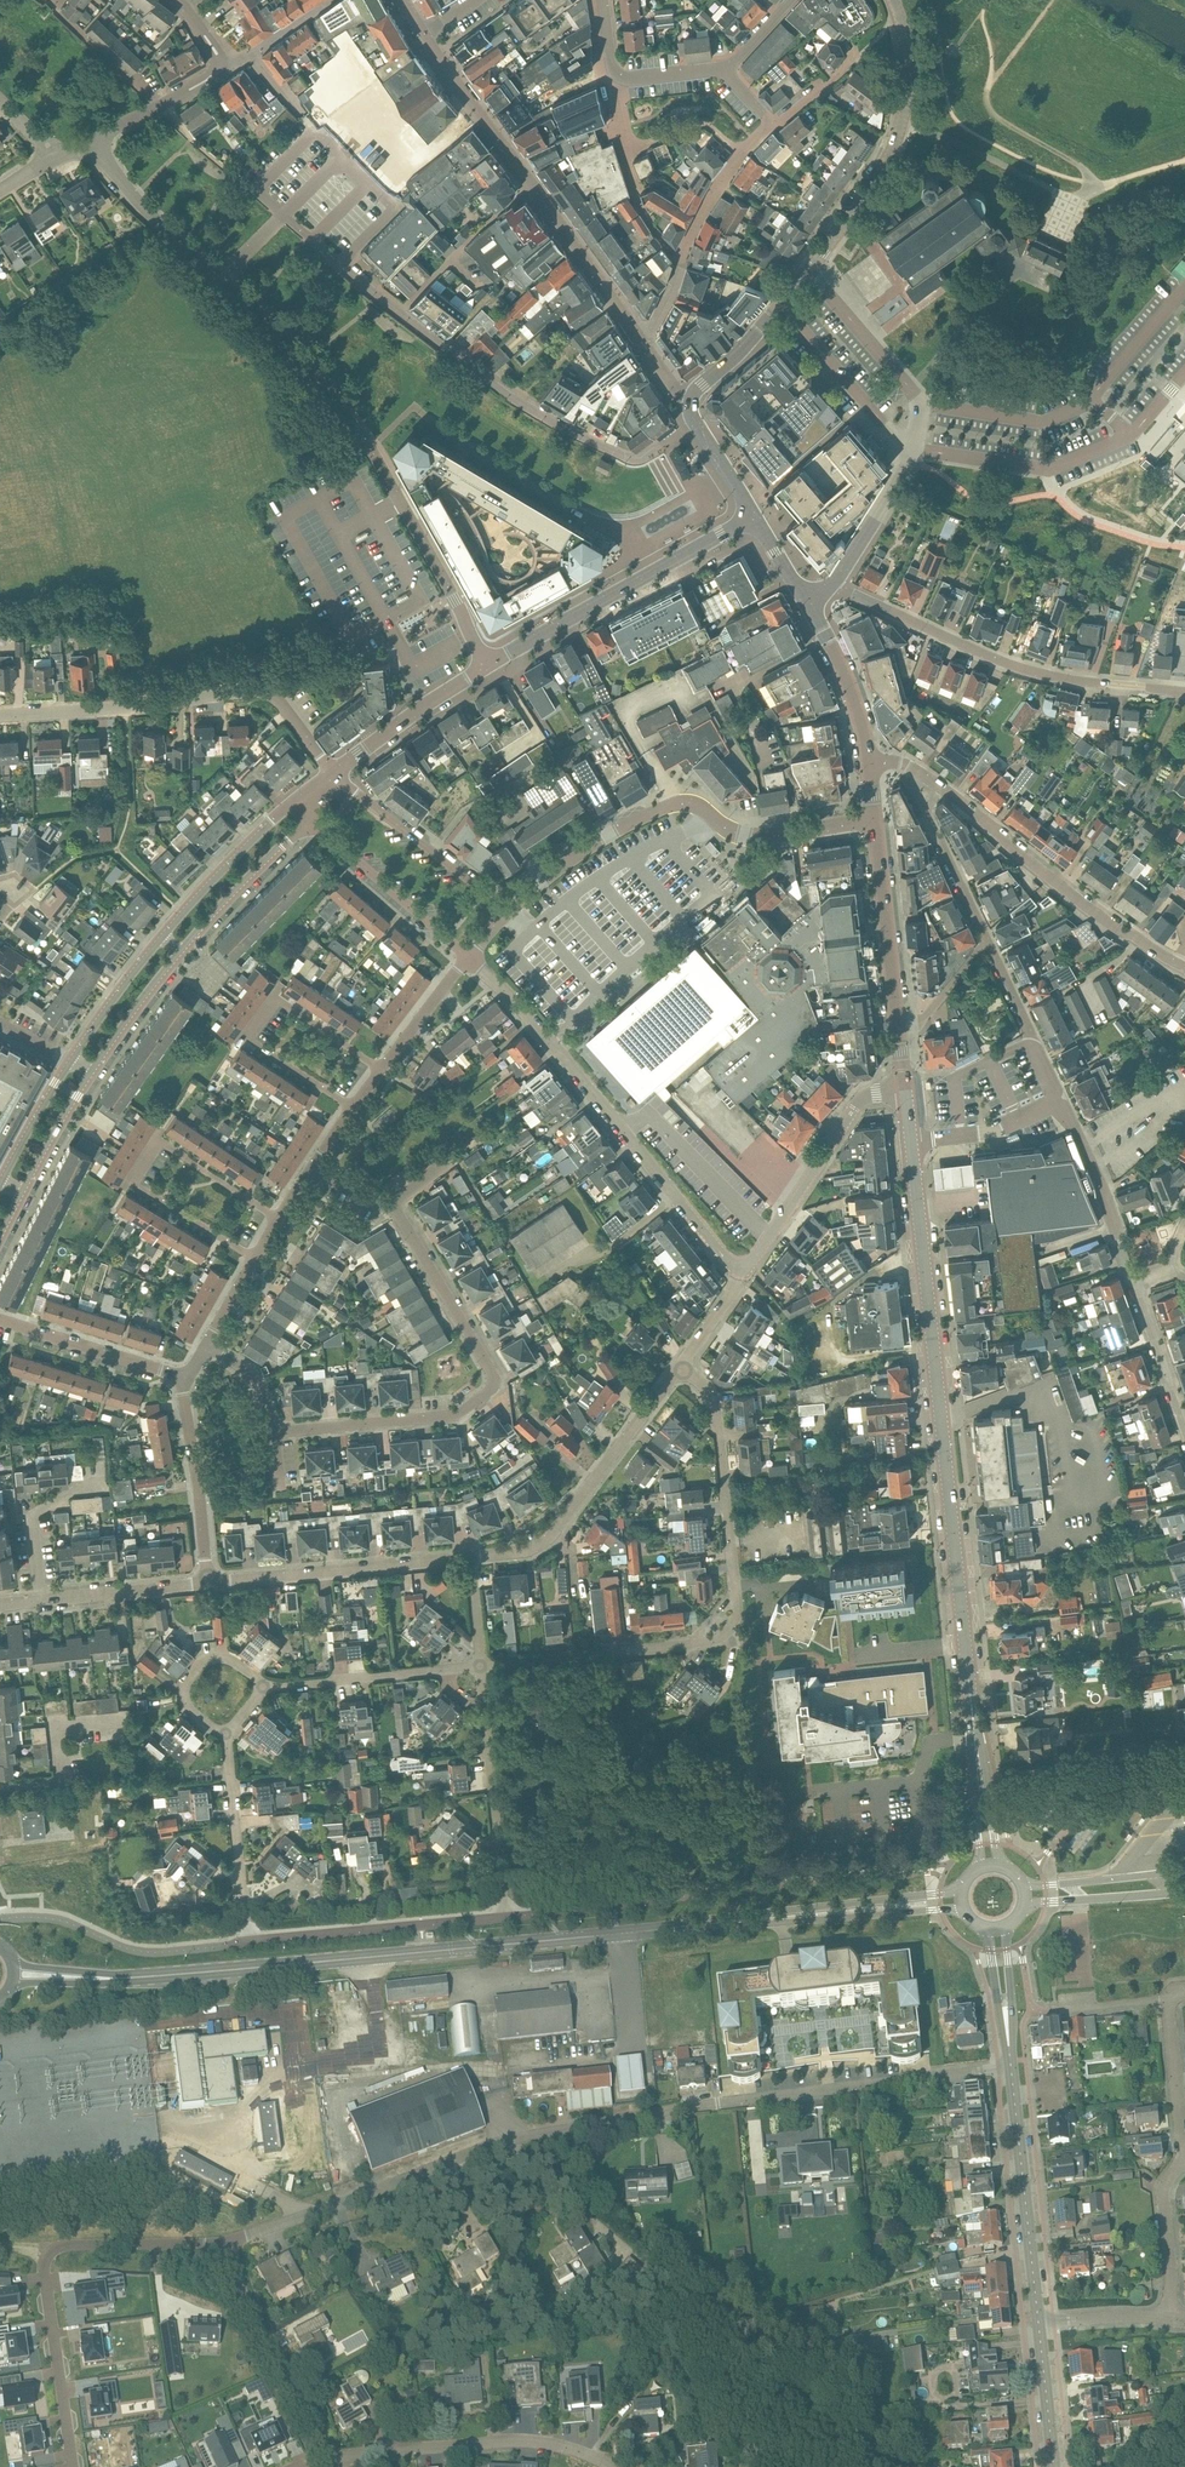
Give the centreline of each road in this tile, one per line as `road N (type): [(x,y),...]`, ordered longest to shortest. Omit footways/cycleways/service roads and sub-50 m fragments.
road 1 (tertiary): [(97,1977),(962,1900)]
road 2 (residential): [(235,2246),(252,2231),(507,2140),(680,2106),(1011,2066)]
road 3 (tertiary): [(989,1867),(910,1139)]
road 4 (residential): [(481,1666),(708,1641),(732,1631),(738,1613),(713,1399),(680,1367)]
road 5 (residential): [(312,1170),(402,1219),(495,1377),(492,1391),(456,1416),(273,1430)]
road 6 (residential): [(614,2466),(536,2441),(327,2454),(242,2292),(235,2246)]
road 7 (residential): [(249,1940),(506,1915),(481,1666)]
road 8 (unclassified): [(491,665),(375,455),(280,333),(223,278)]
road 9 (residential): [(344,266),(521,402),(619,456),(640,457),(697,423)]
road 10 (residential): [(739,1269),(468,956)]
road 11 (residential): [(508,911),(582,851),(672,805),(701,805),(731,831),(752,836),(876,818)]
road 12 (residential): [(235,2246),(67,2245),(49,2255),(74,2466)]
road 13 (residential): [(0,716),(125,710),(258,690),(279,701),(334,774)]
road 14 (unclassified): [(834,584),(983,655),(1053,677),(1184,691)]
road 15 (residential): [(277,1219),(160,1140),(145,1162),(136,1188),(255,1258)]
road 16 (residential): [(1184,967),(1120,931),(921,772)]
road 17 (unclassified): [(491,665),(754,517)]
road 18 (residential): [(379,1069),(281,995),(251,1035),(352,1110)]
road 19 (residential): [(472,1560),(526,1551),(548,1538),(680,1367)]
road 20 (residential): [(344,266),(397,209),(248,55)]
road 21 (residential): [(210,1584),(472,1560)]
road 22 (residential): [(739,1269),(753,1264),(855,1107),(876,1092),(905,1091)]
road 23 (tertiary): [(1039,2318),(1011,2066)]
road 24 (residential): [(911,448),(922,401),(812,266)]
road 25 (residential): [(508,911),(334,774)]
road 26 (residential): [(266,1687),(481,1666)]
road 27 (residential): [(1097,188),(1074,198),(902,123)]
road 28 (residential): [(210,1584),(181,1375)]
road 29 (residential): [(309,818),(468,956)]
road 30 (residential): [(249,1940),(227,1734)]
road 31 (tertiary): [(898,1020),(876,818)]
road 32 (residential): [(683,258),(651,225),(634,190),(626,150),(632,146),(628,79)]
road 33 (residential): [(782,303),(911,448)]
road 34 (unclassified): [(334,774),(491,665)]
road 35 (unclassified): [(223,278),(145,208),(90,142)]
road 36 (residential): [(181,1375),(0,1322)]
road 37 (unclassified): [(180,953),(309,818)]
road 38 (unclassified): [(293,804),(164,937)]
road 39 (residential): [(988,939),(919,789),(921,772)]
road 40 (residential): [(0,1786),(63,1780),(62,1725),(122,1719)]
road 41 (residential): [(1060,1101),(988,939)]
road 42 (residential): [(40,1602),(210,1584)]
road 43 (residential): [(227,1734),(190,1708),(184,1688),(192,1672),(230,1658),(266,1687)]
road 44 (tertiary): [(868,765),(854,703),(811,605)]
road 45 (tertiary): [(812,266),(872,192),(902,123)]
road 46 (track): [(1097,188),(1076,163),(987,109),(995,79)]
road 47 (residential): [(159,107),(284,215)]
road 48 (residential): [(1184,2162),(1168,1998)]
road 49 (residential): [(683,258),(717,191),(775,124)]
road 50 (residential): [(1170,2319),(1164,2187),(1184,2166)]
road 51 (tertiary): [(1184,1869),(1024,1887)]
road 52 (tertiary): [(1025,1906),(1184,1893)]
road 53 (residential): [(1184,1429),(1132,1279)]
road 54 (residential): [(40,1602),(35,1516),(99,1484)]
road 55 (residential): [(910,1139),(990,1132),(1060,1101)]
road 56 (residential): [(834,584),(911,448)]
road 57 (unclassified): [(164,937),(72,1063)]
road 58 (unclassified): [(90,1074),(180,953)]
road 59 (tertiary): [(1055,2466),(1039,2318)]
road 60 (residential): [(379,1069),(468,956)]
road 61 (unclassified): [(72,1063),(2,1181)]
road 62 (tertiary): [(1011,2066),(997,1930)]
road 63 (unclassified): [(21,1191),(90,1074)]
road 64 (unclassified): [(1039,2318),(1170,2319)]
road 65 (tertiary): [(692,397),(782,303)]
road 66 (residential): [(1039,2011),(1168,1998)]
road 67 (residential): [(898,1020),(924,1018),(988,939)]
road 68 (tertiary): [(902,123),(908,67),(894,0)]

